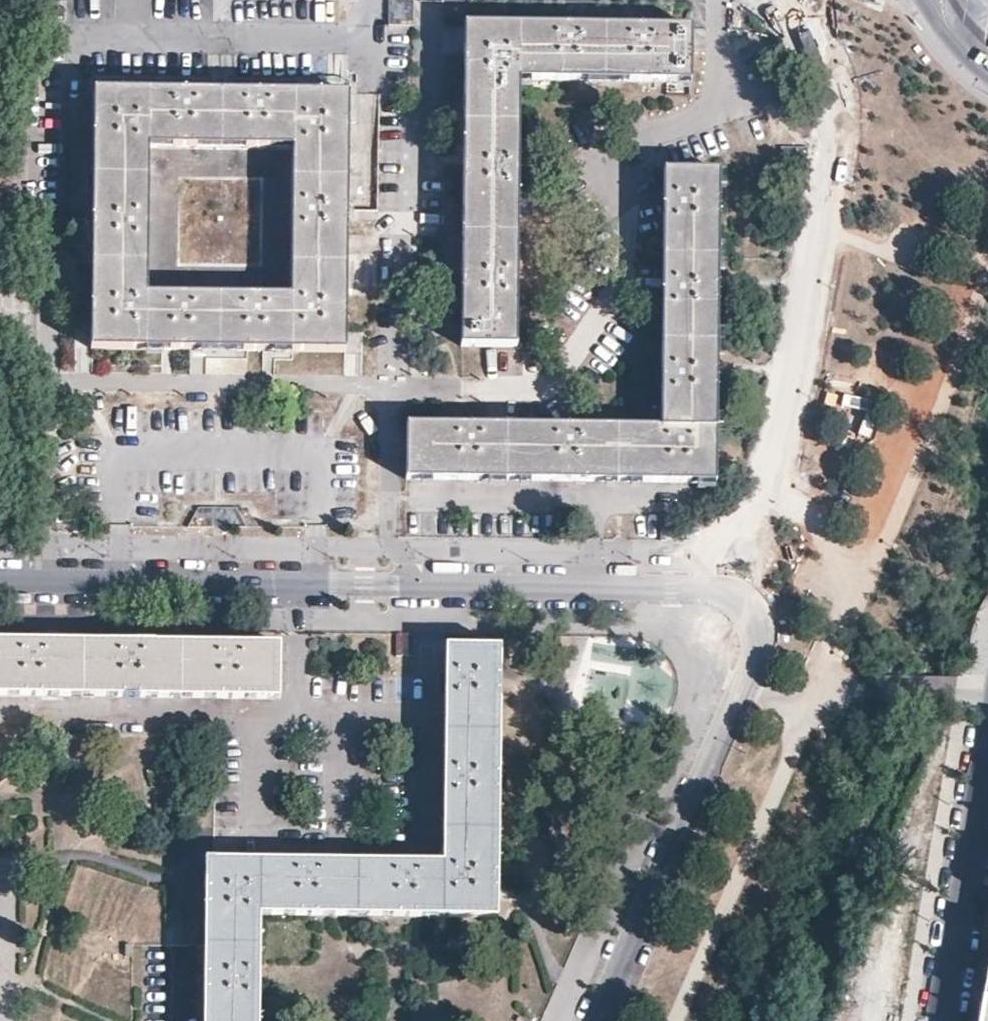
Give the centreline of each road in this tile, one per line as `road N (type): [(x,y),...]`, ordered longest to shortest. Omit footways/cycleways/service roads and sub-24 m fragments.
road 1 (residential): [(0,579),(739,594),(754,608),(758,648),(598,1020)]
road 2 (residential): [(987,750),(941,1020)]

